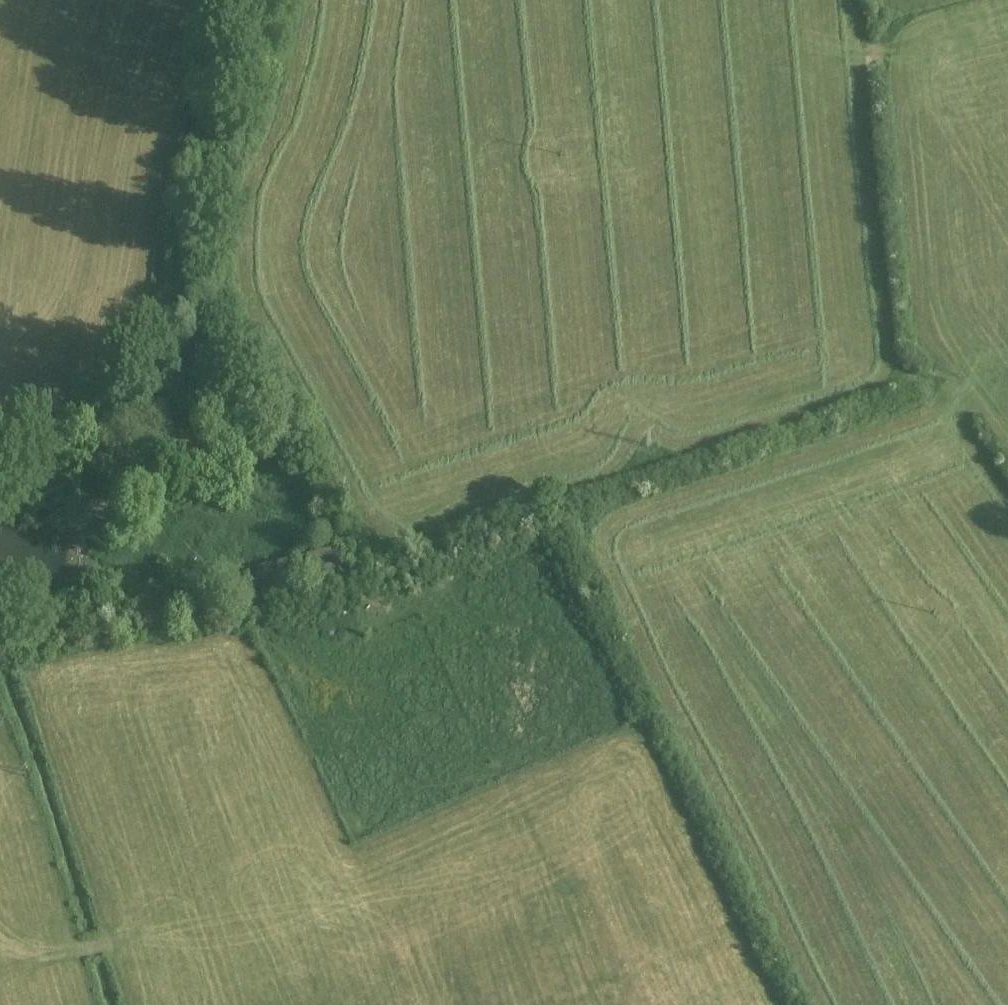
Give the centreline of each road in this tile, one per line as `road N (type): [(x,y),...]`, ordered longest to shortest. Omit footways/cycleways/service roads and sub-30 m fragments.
road 1 (track): [(260,0),(211,146),(177,402)]

